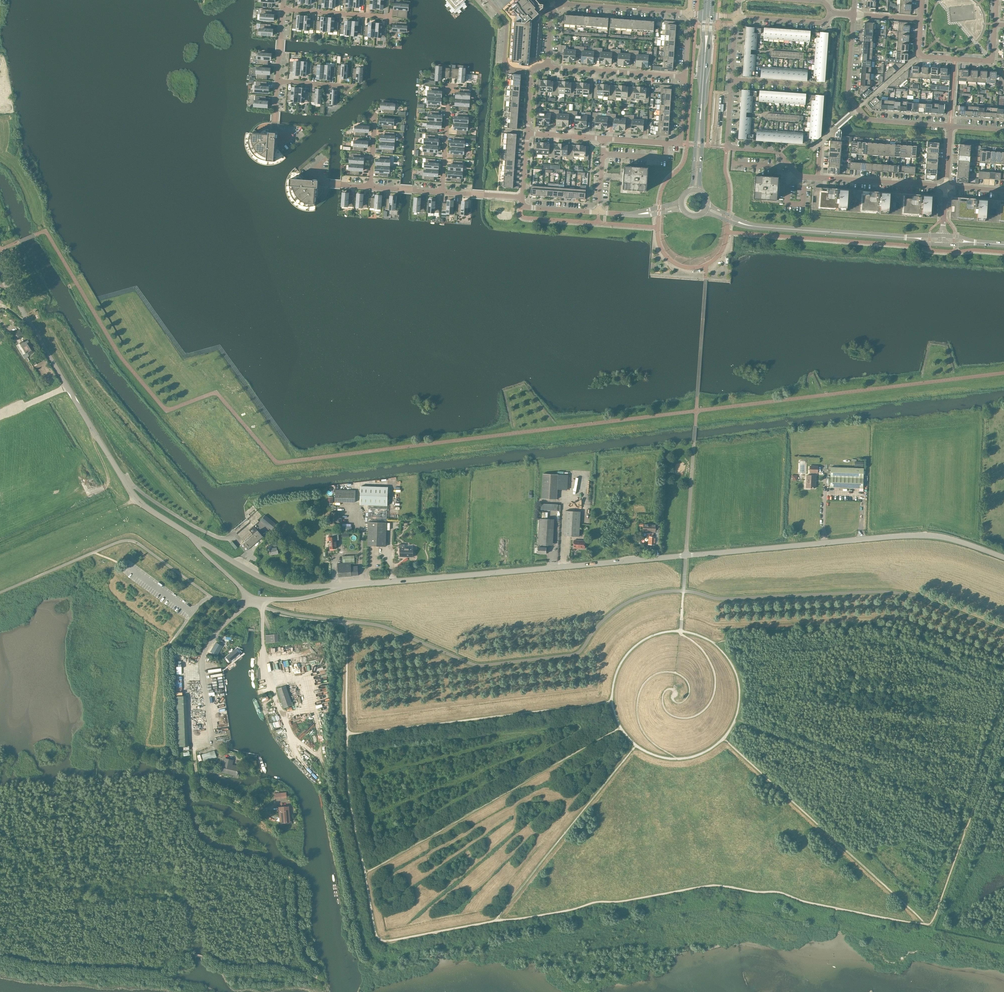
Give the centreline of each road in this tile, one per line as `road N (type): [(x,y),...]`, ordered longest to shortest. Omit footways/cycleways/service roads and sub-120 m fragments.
road 1 (unclassified): [(1003,559),(919,535),(347,585)]
road 2 (unclassified): [(193,537),(136,500),(0,273)]
road 3 (tertiary): [(943,241),(746,225)]
road 4 (residential): [(950,126),(867,119),(858,109),(848,97),(854,14)]
road 5 (unclassified): [(193,537),(255,601),(347,585)]
road 6 (residential): [(818,178),(800,176),(776,152),(727,148),(732,80)]
road 7 (unclassified): [(347,585),(274,583),(193,537)]
road 8 (residential): [(995,24),(992,62),(918,56),(921,19)]
road 9 (track): [(0,557),(135,498)]
road 10 (residential): [(604,139),(679,143),(686,77)]
road 11 (residential): [(686,77),(547,67)]
road 12 (residential): [(561,5),(690,14)]
road 13 (residential): [(946,187),(818,178)]

